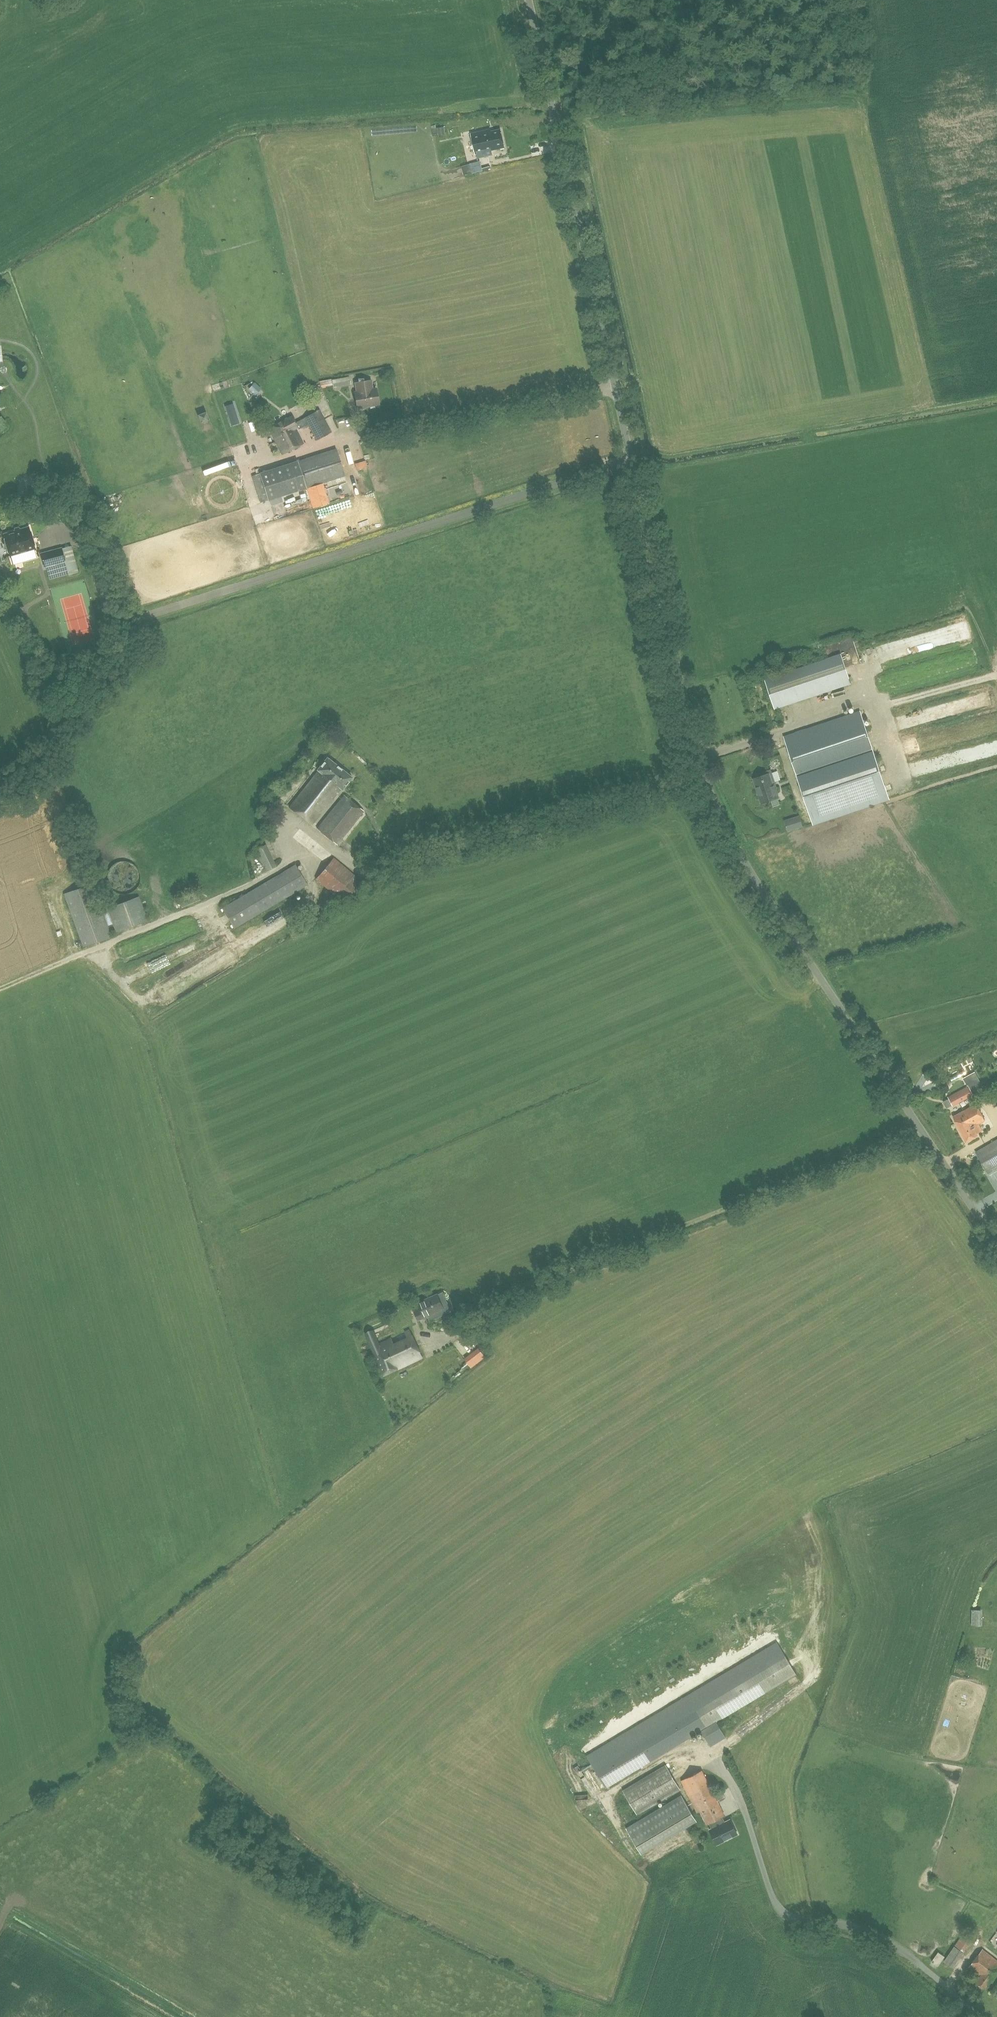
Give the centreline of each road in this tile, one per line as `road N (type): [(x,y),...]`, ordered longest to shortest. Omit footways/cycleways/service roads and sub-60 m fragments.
road 1 (unclassified): [(996,1234),(823,984),(740,851),(708,779),(529,0)]

